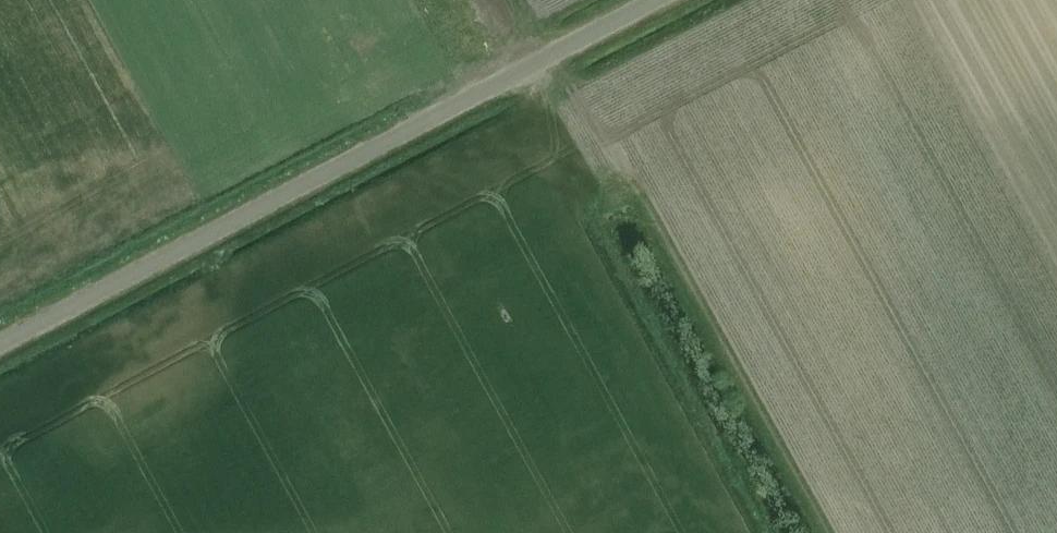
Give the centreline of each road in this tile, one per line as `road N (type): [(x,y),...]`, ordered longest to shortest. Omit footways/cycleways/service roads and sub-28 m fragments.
road 1 (unclassified): [(0,343),(656,0)]

